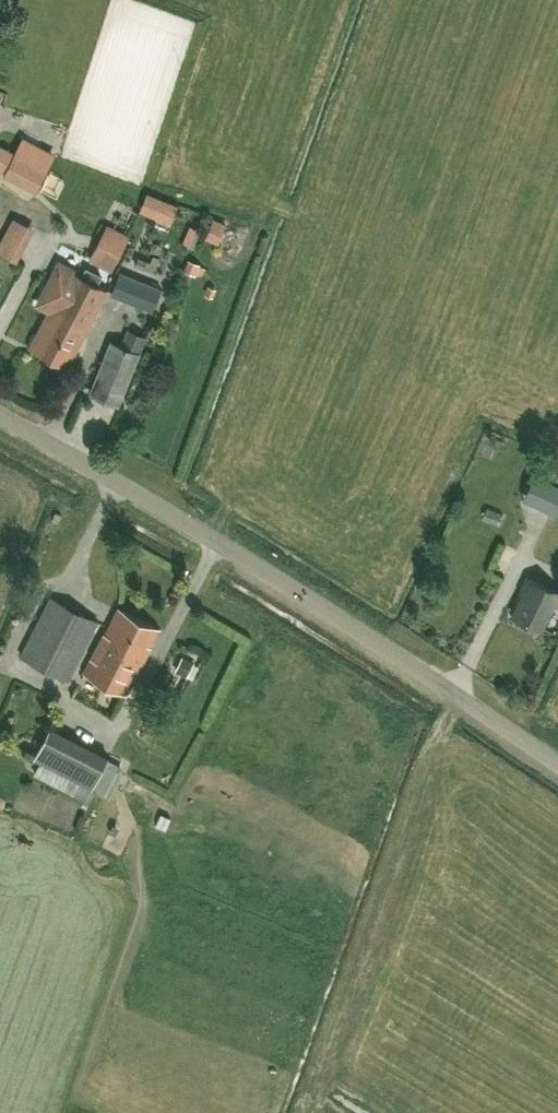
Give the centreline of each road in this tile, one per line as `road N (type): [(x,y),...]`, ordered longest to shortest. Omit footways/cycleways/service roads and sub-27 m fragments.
road 1 (unclassified): [(557,761),(241,556),(0,417)]

